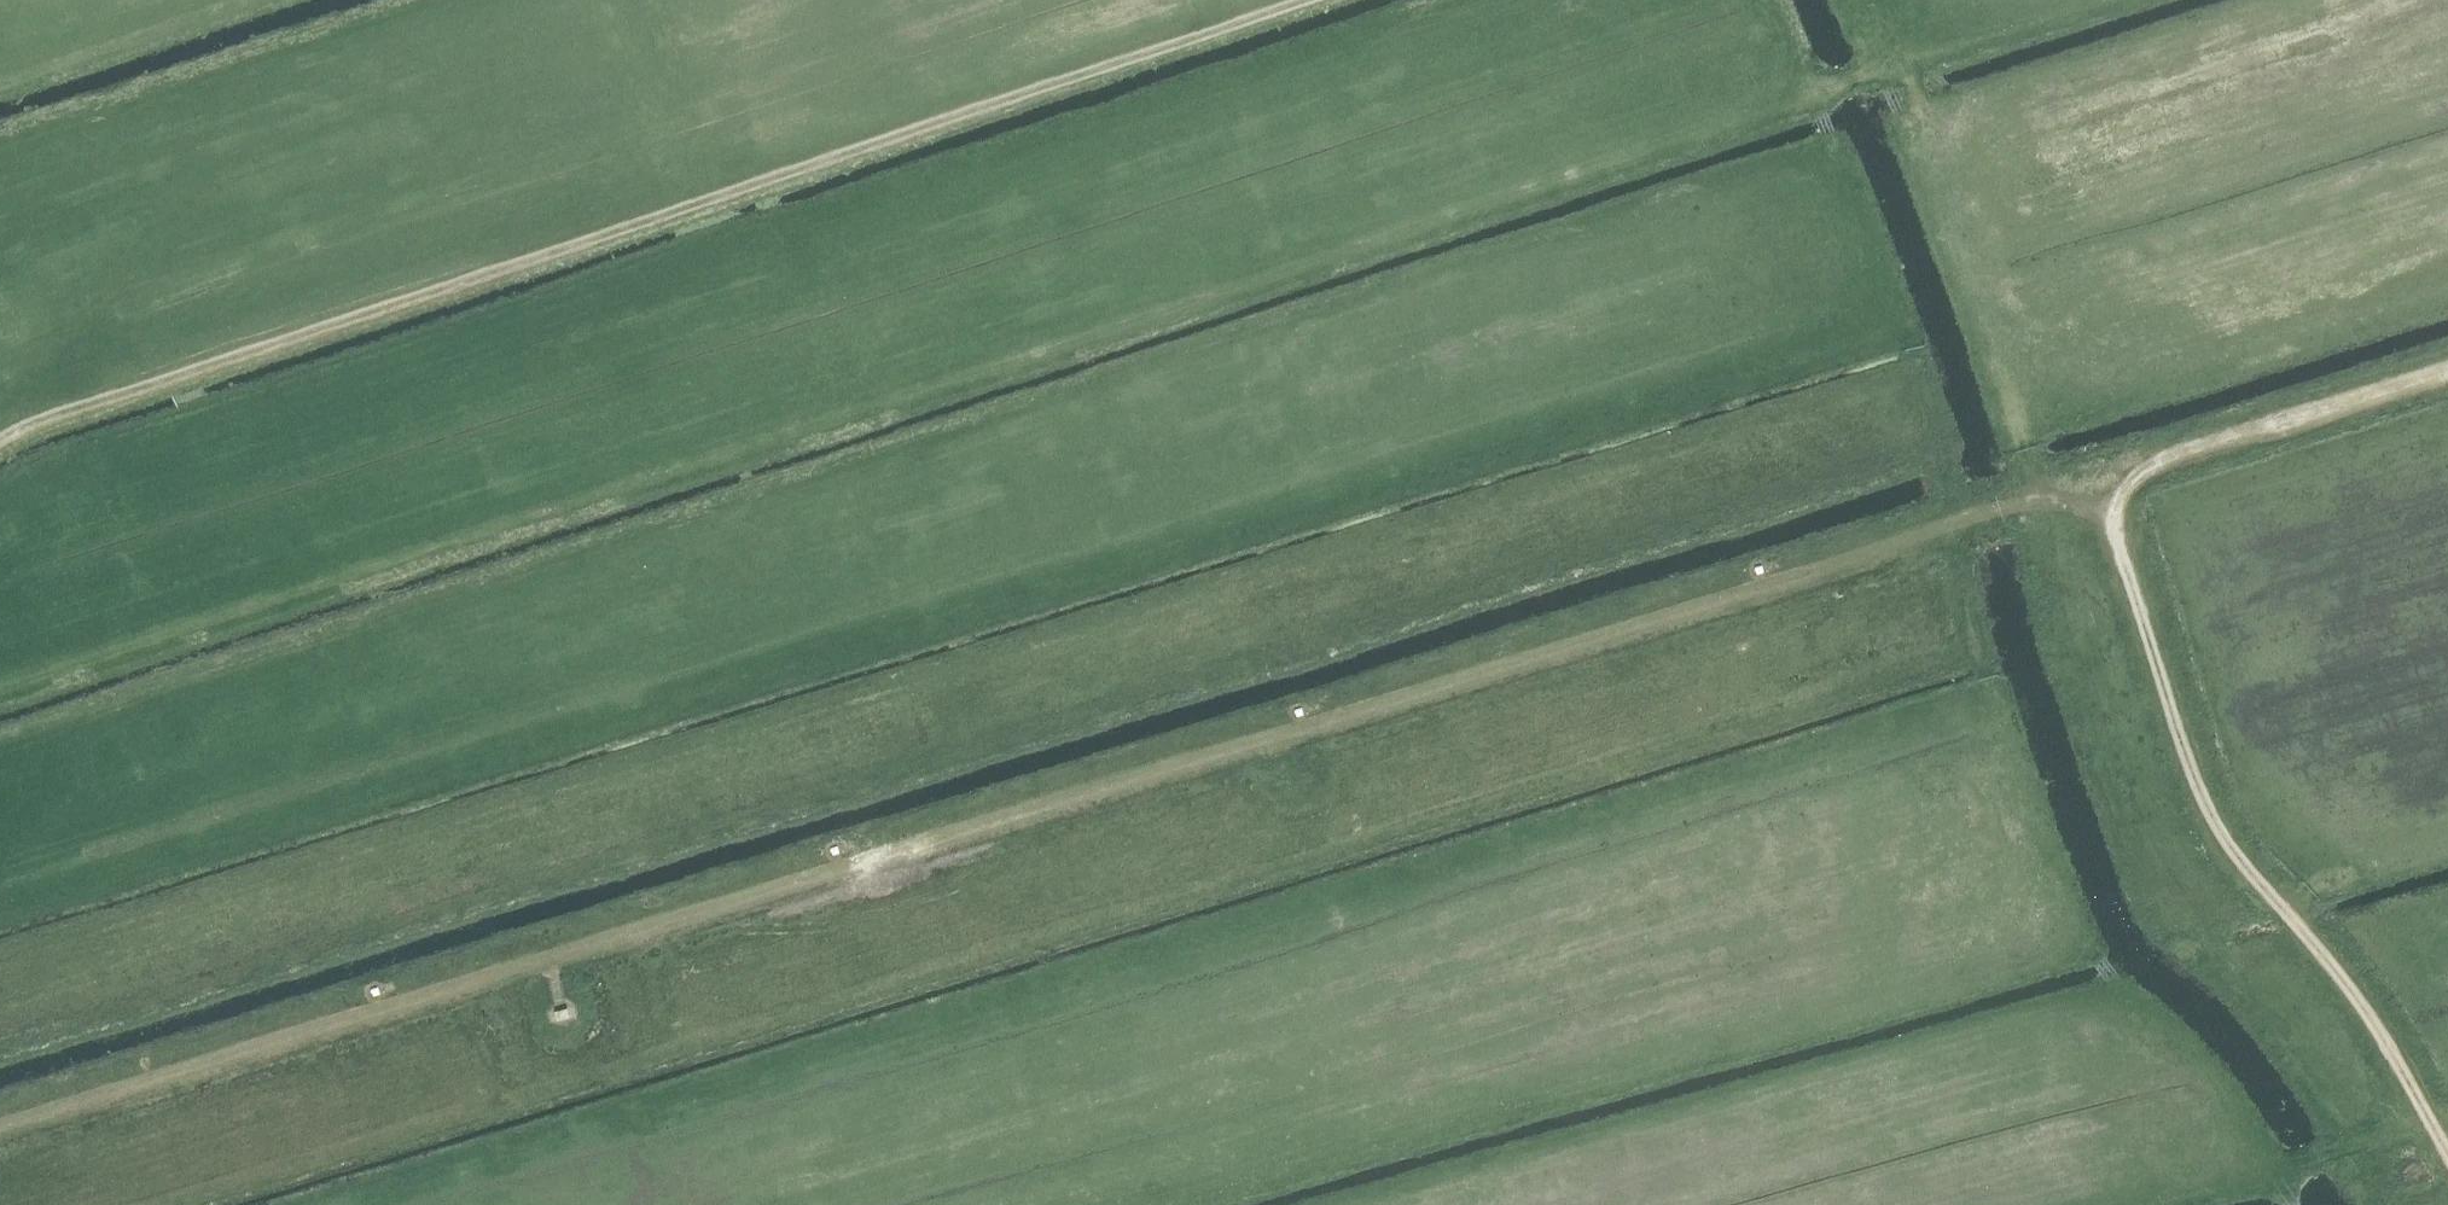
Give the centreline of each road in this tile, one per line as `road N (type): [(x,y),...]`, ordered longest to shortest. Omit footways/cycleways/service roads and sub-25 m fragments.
road 1 (track): [(2118,516),(2016,504),(0,1125)]
road 2 (track): [(1295,0),(0,440)]
road 3 (track): [(2447,1151),(2339,972),(2212,818),(2189,767),(2117,524),(2132,483),(2151,464),(2447,367)]

